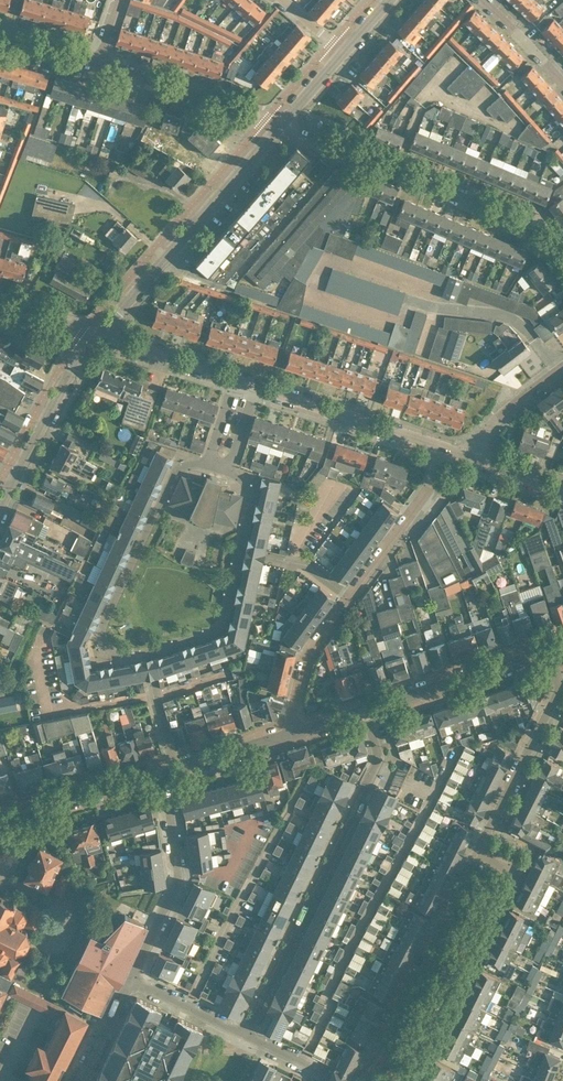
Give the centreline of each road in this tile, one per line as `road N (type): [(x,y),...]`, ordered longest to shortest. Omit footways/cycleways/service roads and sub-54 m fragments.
road 1 (residential): [(409,1080),(507,887),(505,868),(481,851),(482,838),(560,687),(549,650)]
road 2 (residential): [(245,1035),(379,757),(366,710)]
road 3 (residential): [(562,242),(534,218),(281,125)]
road 4 (residential): [(98,336),(281,125)]
road 5 (residential): [(207,465),(185,465),(171,478),(103,626),(112,652),(145,652)]
road 6 (residential): [(163,772),(178,877),(130,979)]
road 7 (residential): [(98,336),(72,369),(0,516)]
road 8 (residential): [(444,448),(255,384)]
road 9 (residential): [(281,125),(99,62)]
road 10 (residential): [(366,710),(549,650)]
road 11 (residential): [(348,596),(432,484),(444,448)]
road 12 (residential): [(0,817),(163,772)]
road 13 (residential): [(145,652),(220,624),(238,551)]
road 14 (residential): [(297,732),(292,713),(305,660),(348,596)]
road 15 (residential): [(234,378),(98,336)]
road 16 (residential): [(174,768),(297,732)]
road 17 (residential): [(245,1035),(130,979)]
road 18 (residential): [(476,460),(502,415),(562,369)]
road 19 (residential): [(238,551),(307,565),(348,596)]
road 20 (residential): [(562,88),(478,0)]

